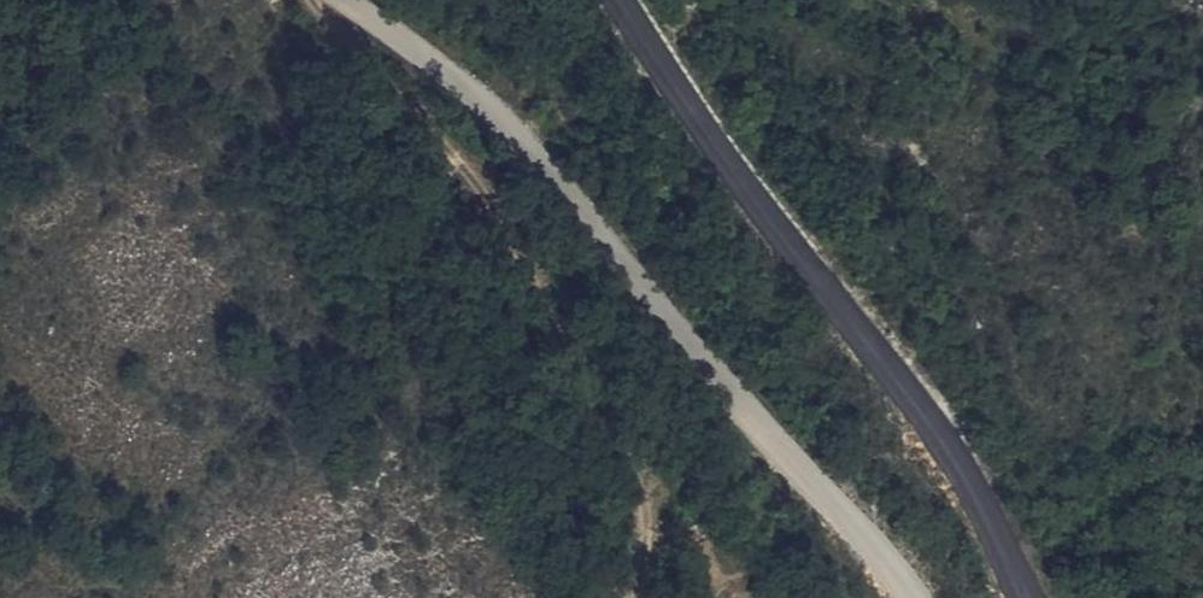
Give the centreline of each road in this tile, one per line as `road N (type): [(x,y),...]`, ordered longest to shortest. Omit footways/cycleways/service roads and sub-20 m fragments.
road 1 (tertiary): [(911,597),(705,359),(564,176),(443,68),(350,0)]
road 2 (secondary): [(1022,597),(909,391),(720,152),(622,0)]
road 3 (track): [(316,0),(321,15),(443,141),(531,264),(629,445),(644,510),(639,597)]

